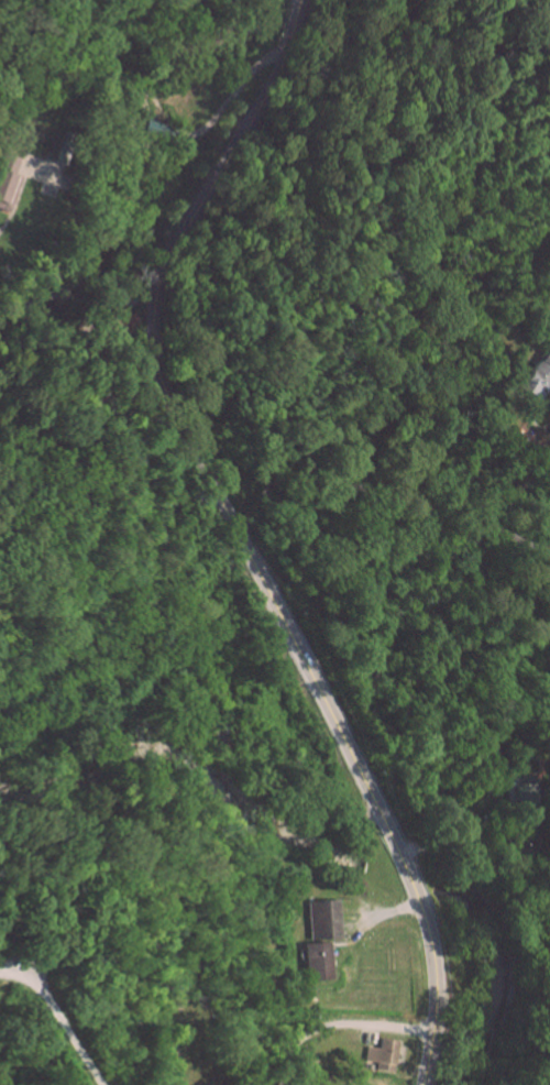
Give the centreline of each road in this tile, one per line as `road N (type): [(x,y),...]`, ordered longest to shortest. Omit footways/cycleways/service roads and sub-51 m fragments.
road 1 (tertiary): [(425,1084),(433,978),(411,881),(161,364),(156,321),(167,266),(278,78),(301,0)]
road 2 (residential): [(176,405),(241,463),(352,481),(481,516),(549,546)]
road 3 (track): [(279,1084),(297,1032),(354,1022),(432,1032)]

